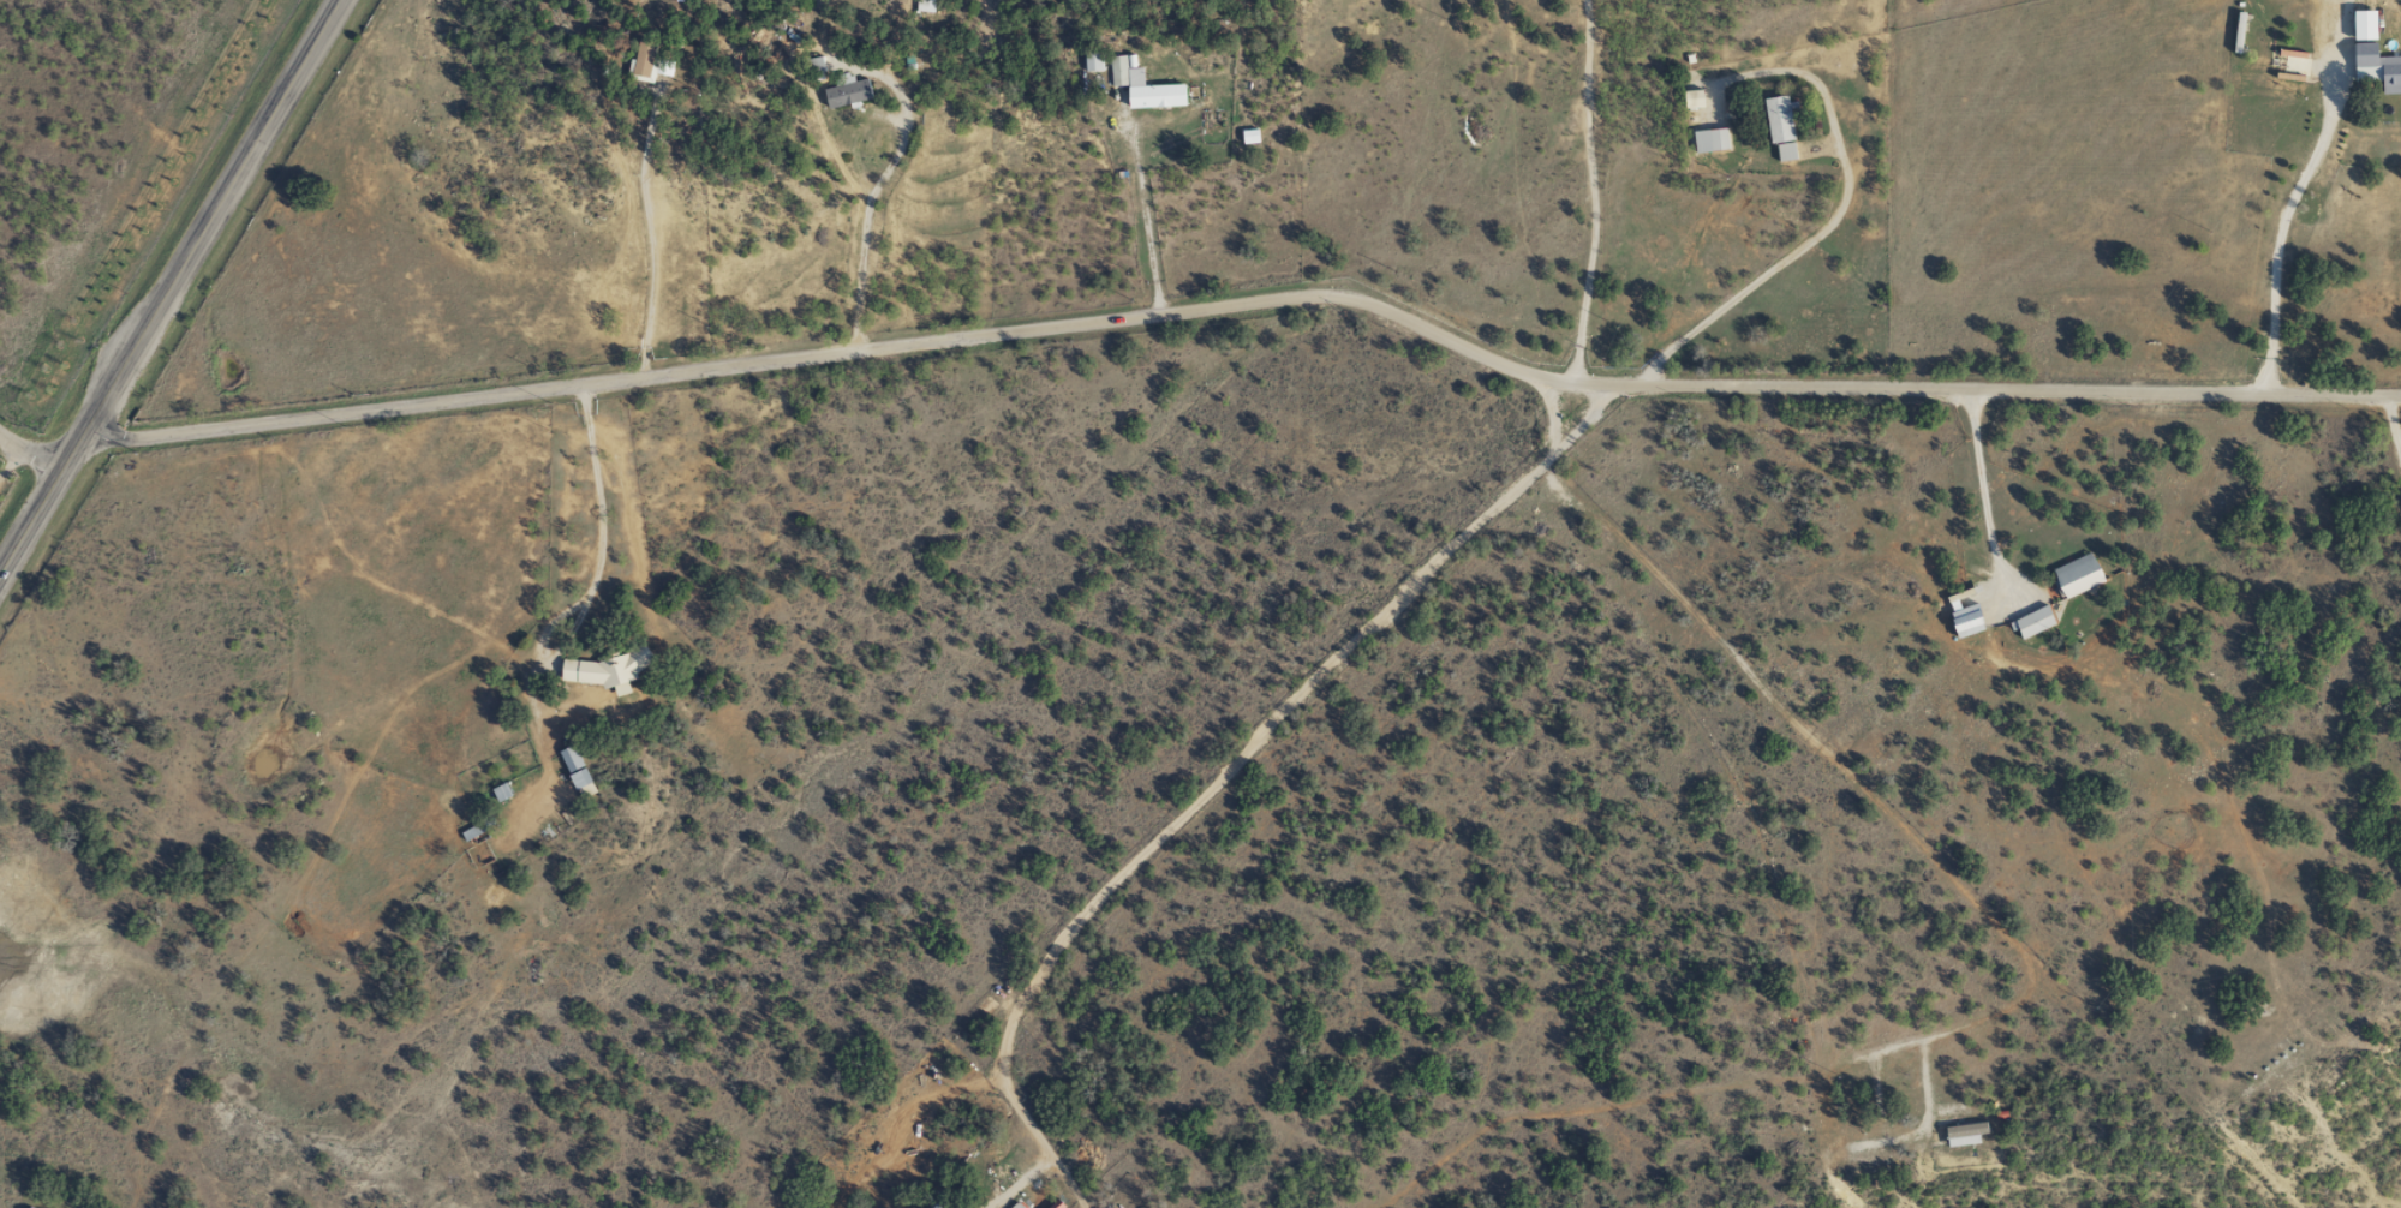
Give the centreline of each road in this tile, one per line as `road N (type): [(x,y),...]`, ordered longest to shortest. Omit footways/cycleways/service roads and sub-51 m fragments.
road 1 (residential): [(2400,405),(1510,354),(1360,324),(55,458)]
road 2 (residential): [(1625,361),(973,1009),(998,1078),(1071,1207)]
road 3 (primary): [(0,552),(332,0)]

